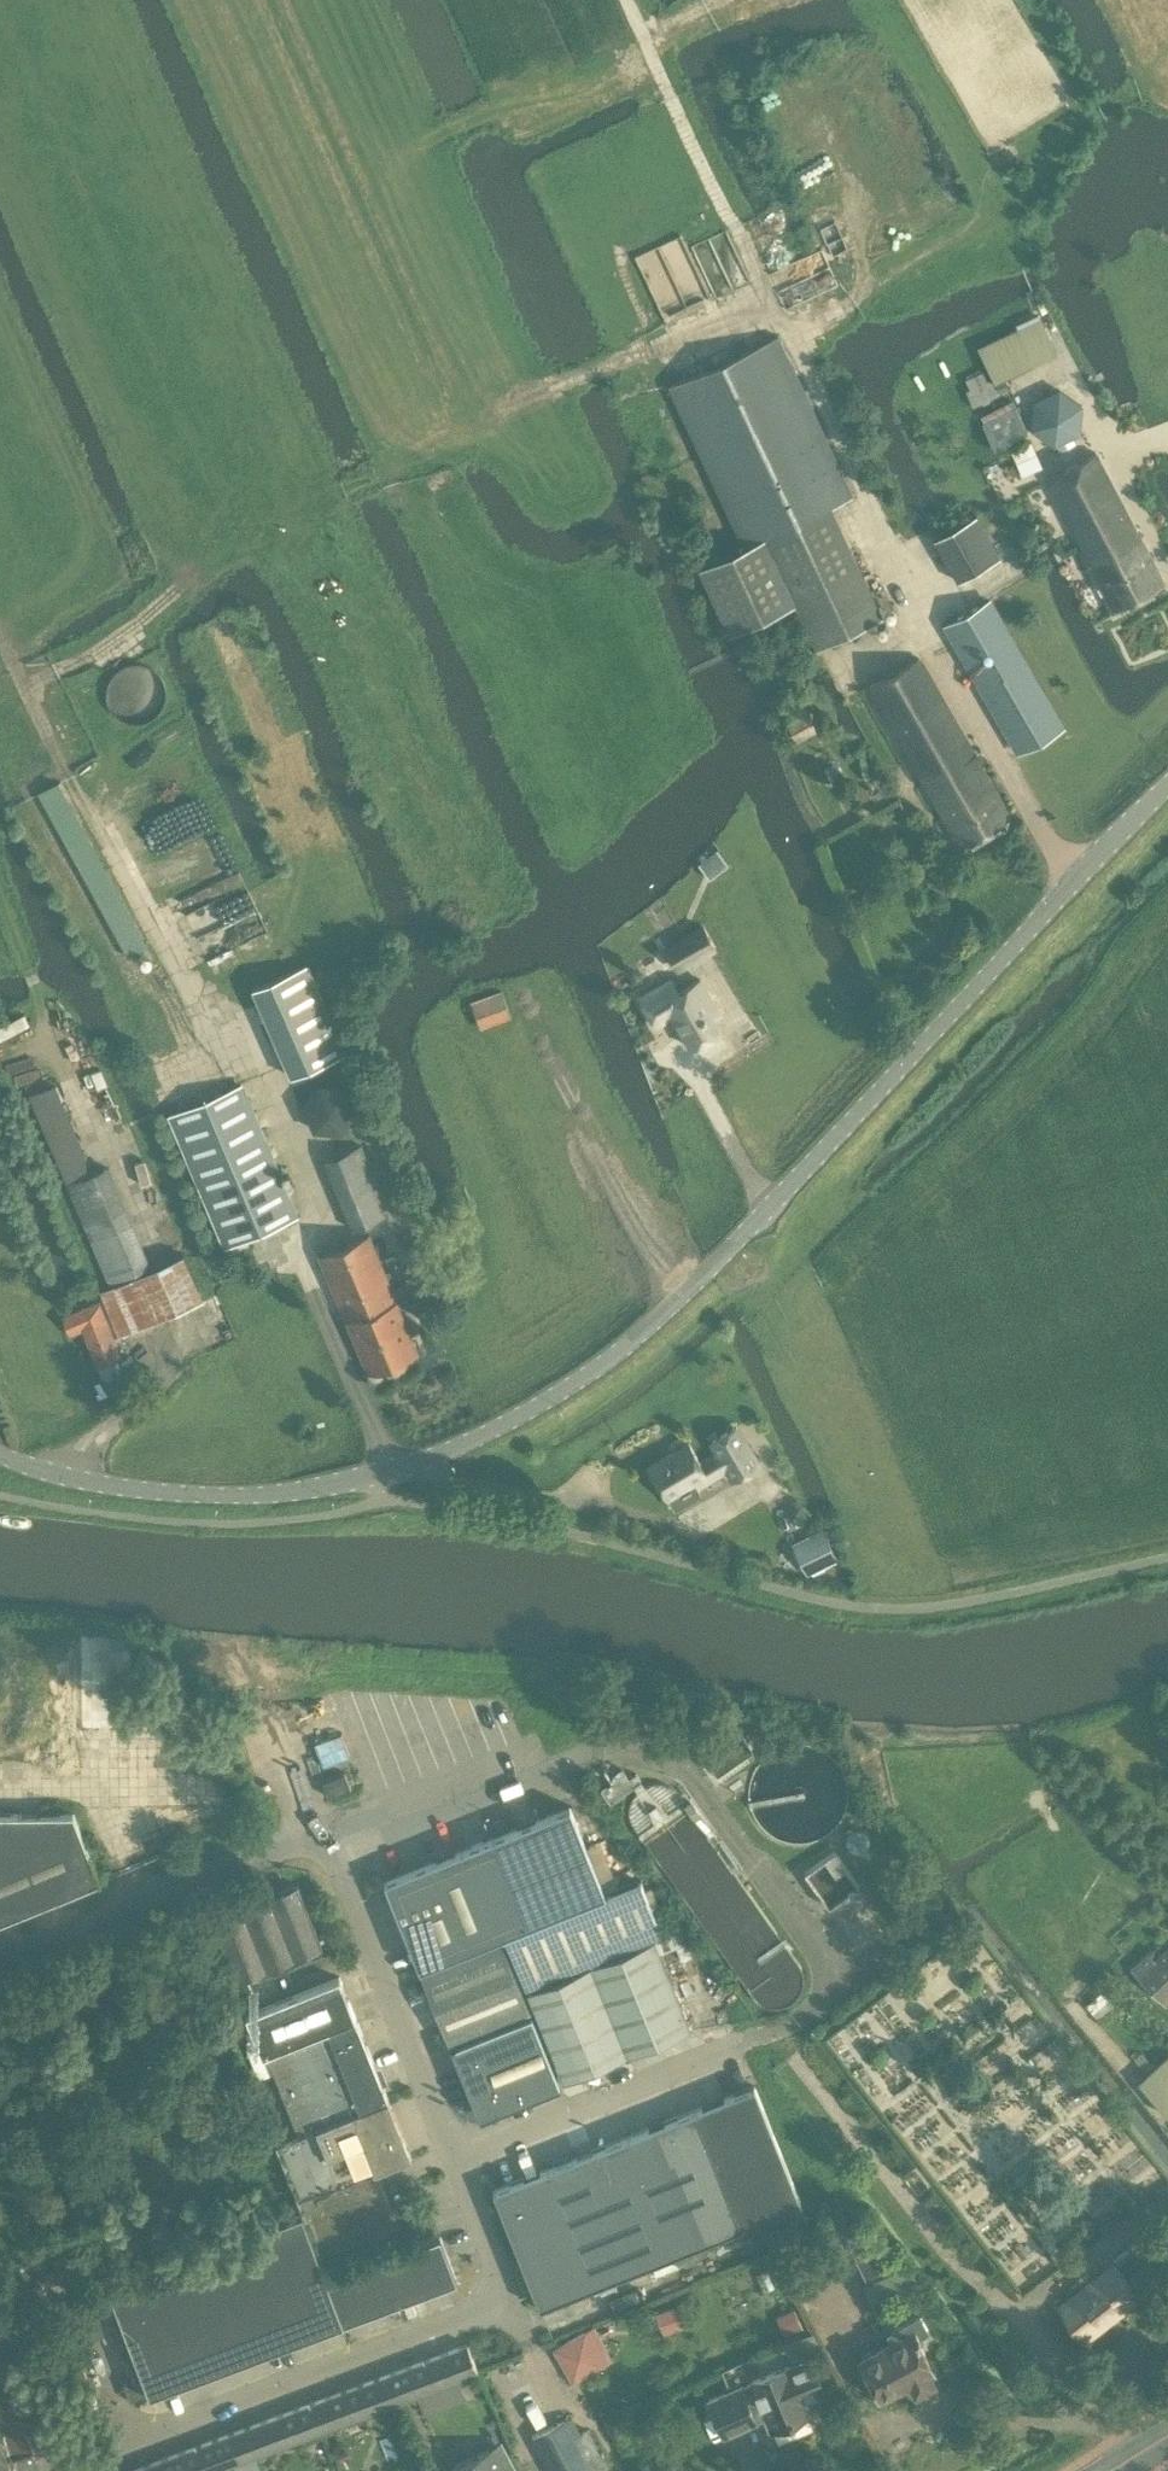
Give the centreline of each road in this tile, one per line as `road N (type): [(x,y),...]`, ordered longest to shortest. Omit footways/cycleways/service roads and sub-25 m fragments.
road 1 (tertiary): [(1167,784),(672,1307),(547,1400),(431,1459),(277,1494),(146,1490),(59,1475),(0,1454)]
road 2 (track): [(646,0),(920,616),(1075,880)]
road 3 (unclassified): [(119,2447),(503,2304),(452,2156)]
road 4 (unclassified): [(1130,2459),(923,2224),(793,2055)]
road 5 (unclassified): [(797,2022),(452,2156)]
road 6 (unclassified): [(0,1962),(285,1847),(334,1852)]
road 7 (unclassified): [(452,2156),(334,1852)]

